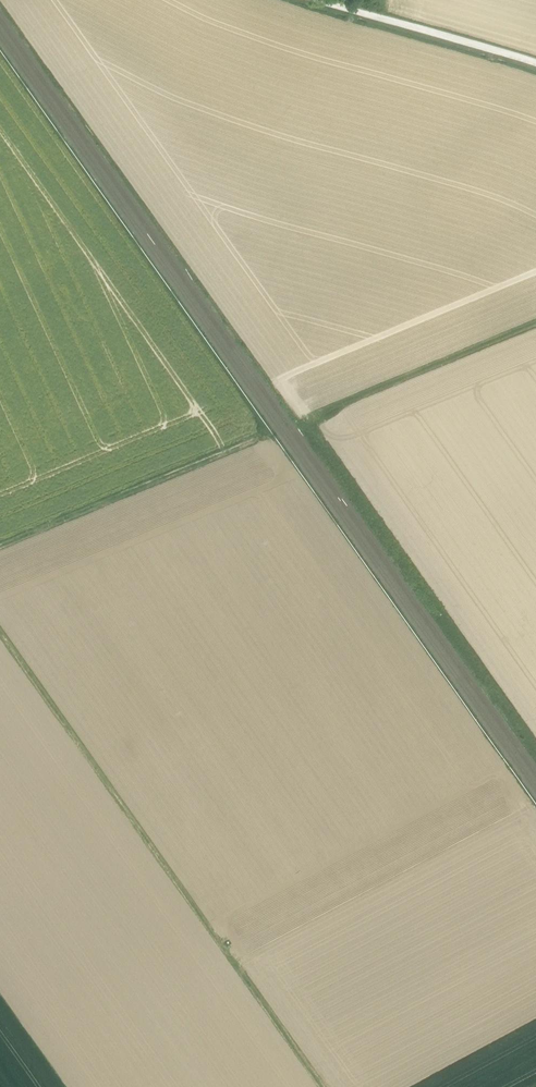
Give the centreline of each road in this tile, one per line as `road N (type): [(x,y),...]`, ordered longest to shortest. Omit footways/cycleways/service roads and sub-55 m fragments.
road 1 (track): [(254,443),(0,550)]
road 2 (track): [(330,0),(535,63)]

